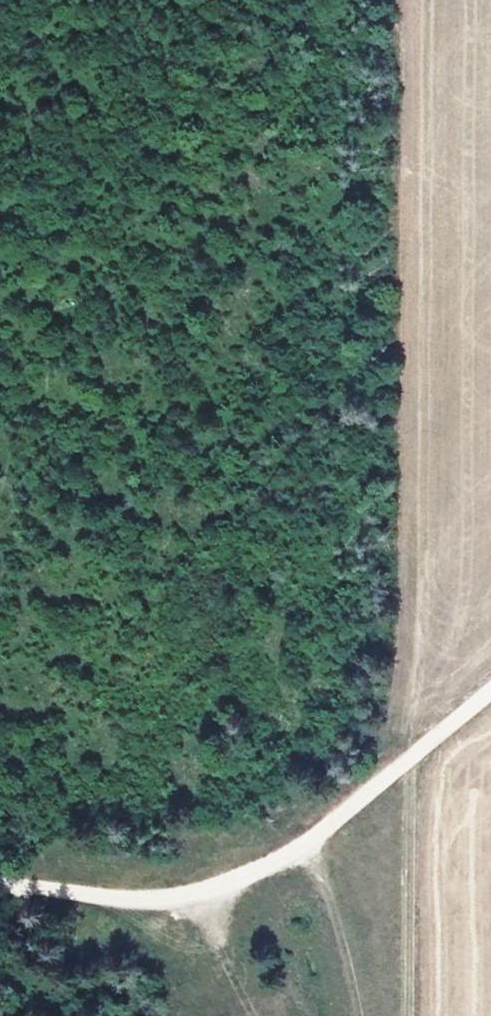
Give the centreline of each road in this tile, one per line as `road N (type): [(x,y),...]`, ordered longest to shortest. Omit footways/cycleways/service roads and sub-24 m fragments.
road 1 (track): [(0,892),(137,906),(212,896),(327,834),(490,696)]

